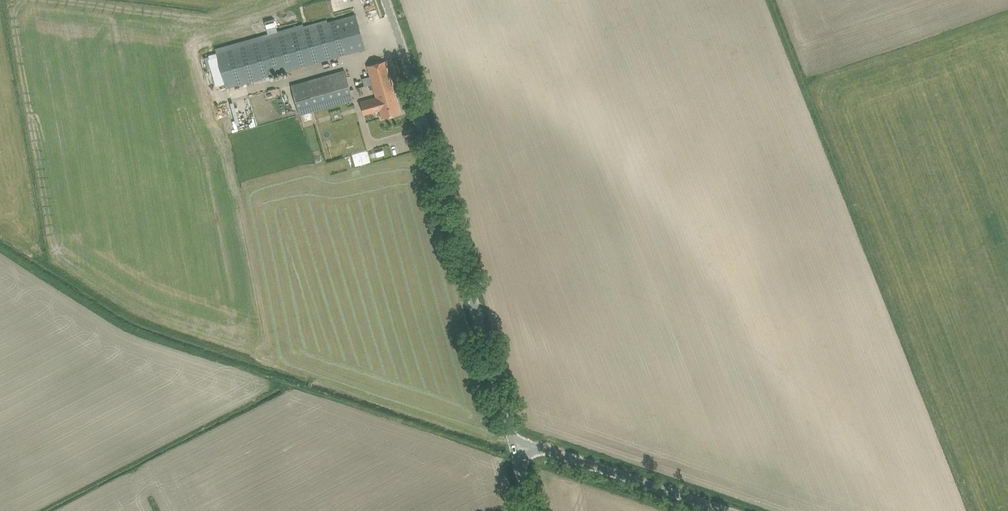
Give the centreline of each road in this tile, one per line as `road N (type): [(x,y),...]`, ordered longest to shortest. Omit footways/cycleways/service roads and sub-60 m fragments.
road 1 (unclassified): [(517,445),(389,0)]
road 2 (unclassified): [(517,445),(733,510)]

